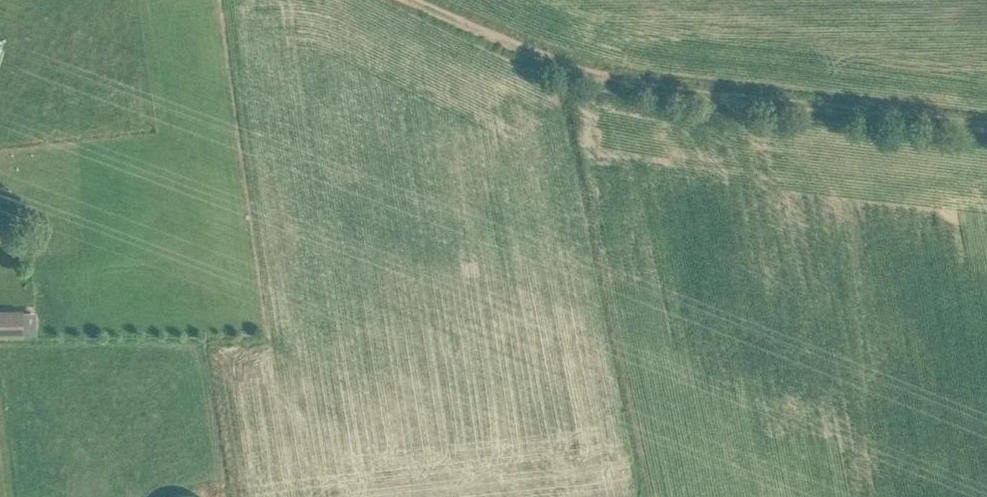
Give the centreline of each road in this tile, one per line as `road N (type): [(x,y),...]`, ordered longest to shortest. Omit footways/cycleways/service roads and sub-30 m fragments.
road 1 (track): [(411,0),(611,73),(986,125)]

